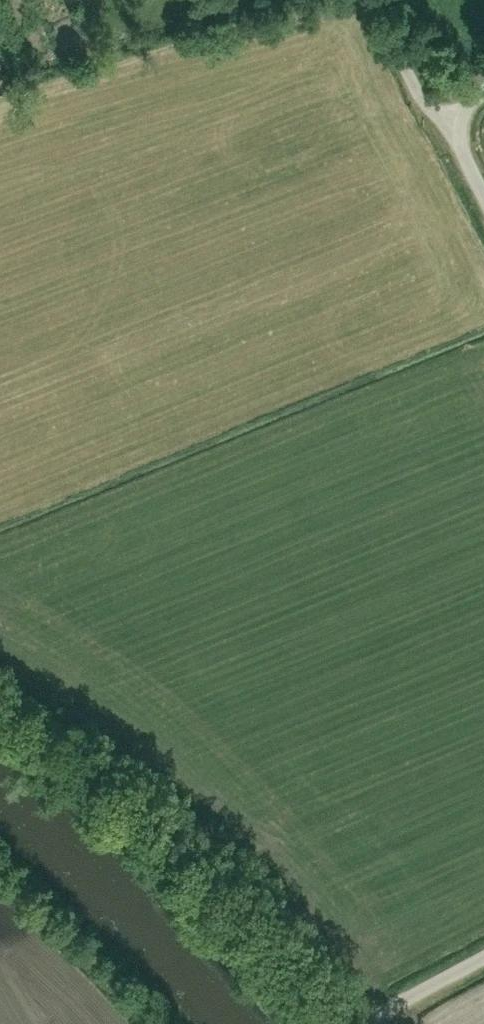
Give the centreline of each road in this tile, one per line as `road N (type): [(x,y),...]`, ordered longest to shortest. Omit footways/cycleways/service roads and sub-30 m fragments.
road 1 (track): [(334,1023),(94,780),(0,713)]
road 2 (track): [(459,121),(418,95),(372,0)]
road 3 (unclassified): [(362,1023),(483,957)]
road 4 (unclassified): [(483,197),(457,135),(464,110),(483,93)]

